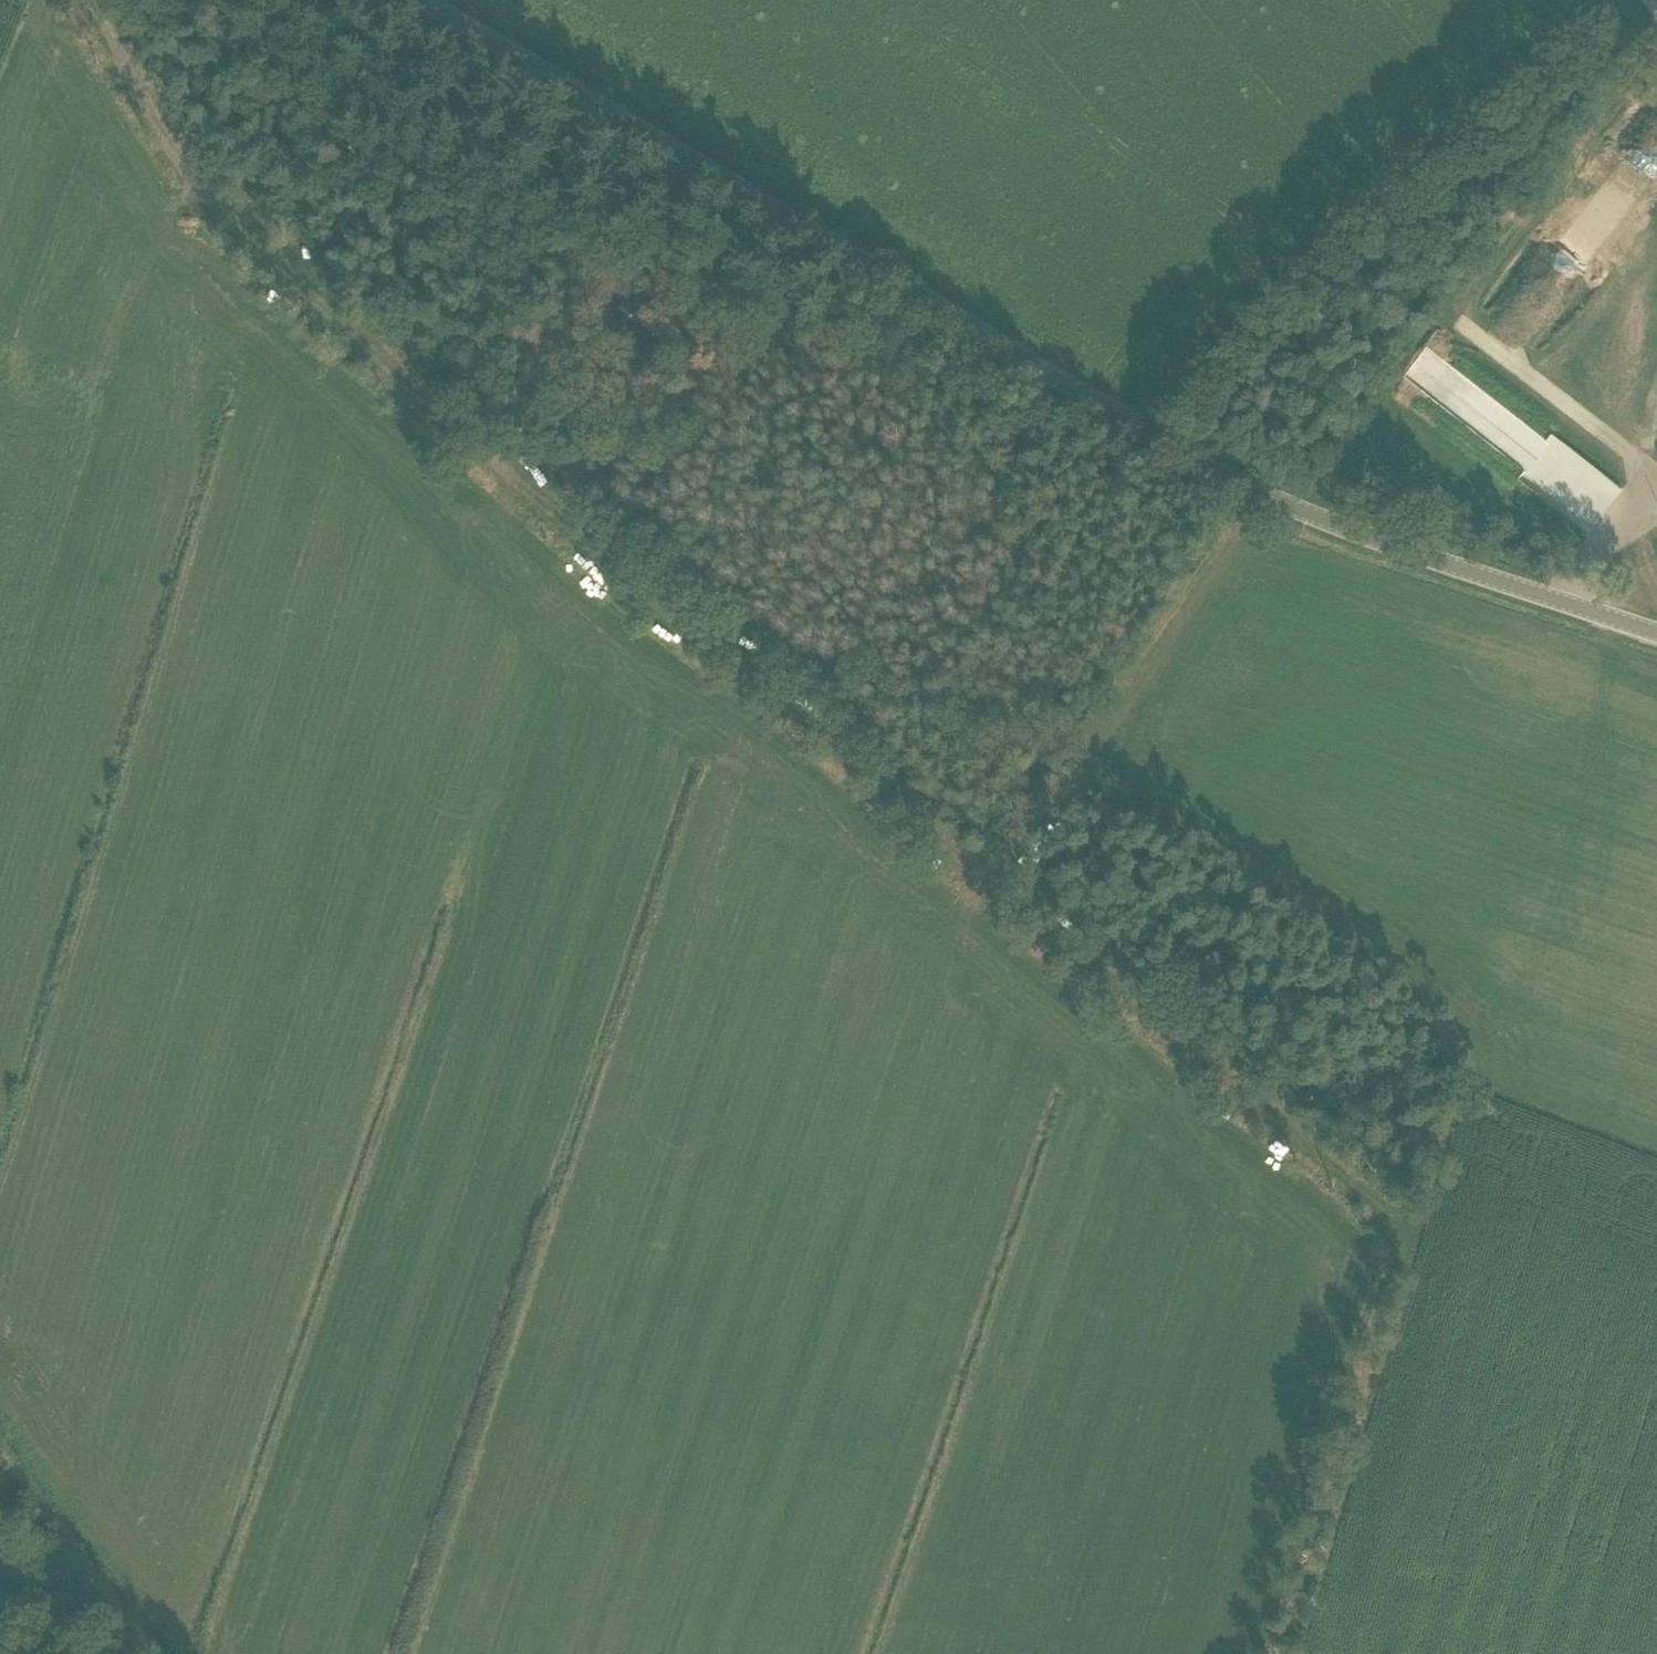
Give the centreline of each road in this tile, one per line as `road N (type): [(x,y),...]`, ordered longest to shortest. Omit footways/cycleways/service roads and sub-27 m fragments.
road 1 (tertiary): [(1656,631),(1290,508),(425,0)]

